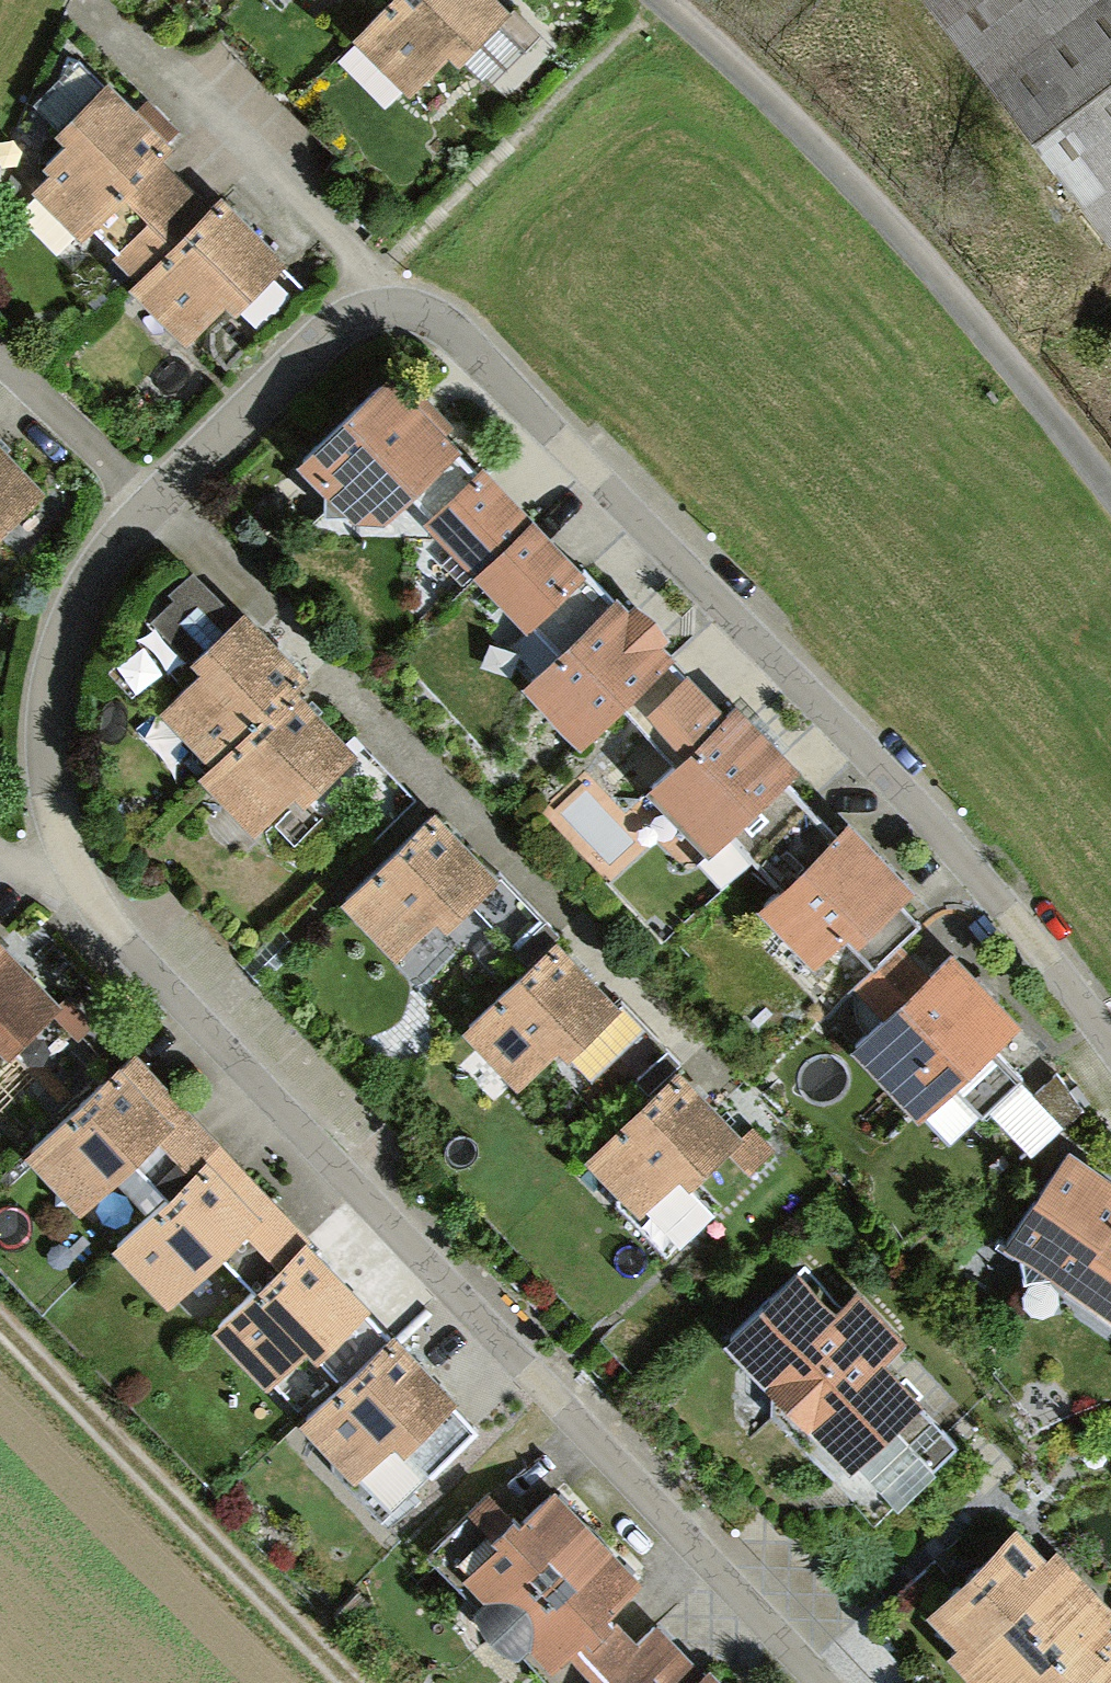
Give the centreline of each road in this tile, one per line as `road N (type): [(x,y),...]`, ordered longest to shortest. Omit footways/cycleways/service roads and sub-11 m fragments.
road 1 (residential): [(159,498),(87,587),(61,649),(48,715),(52,787),(70,855),(139,960),(822,1682)]
road 2 (residential): [(1110,1046),(993,890),(584,461),(438,320),(405,308),(373,311)]
road 3 (residential): [(729,1088),(159,498)]
road 4 (track): [(1110,490),(930,264),(667,0)]
road 5 (track): [(0,1325),(349,1682)]
road 6 (residential): [(373,311),(348,249),(83,2)]
road 7 (residential): [(373,311),(338,325),(159,498)]
road 8 (residential): [(159,498),(0,358)]

